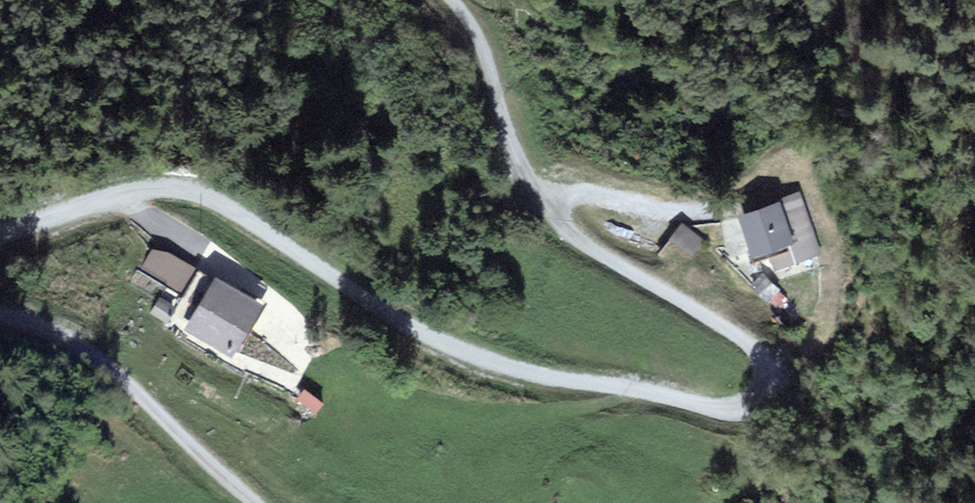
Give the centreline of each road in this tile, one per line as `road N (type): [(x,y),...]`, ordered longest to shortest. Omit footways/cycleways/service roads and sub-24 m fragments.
road 1 (track): [(770,371),(755,402),(737,410),(527,380),(401,329),(239,221),(180,196),(113,204),(0,244)]
road 2 (track): [(453,0),(483,45),(504,134),(523,174),(576,244),(745,342),(770,371)]
road 3 (track): [(0,318),(85,356),(131,389),(250,502)]
road 4 (track): [(696,213),(573,195),(546,204)]

